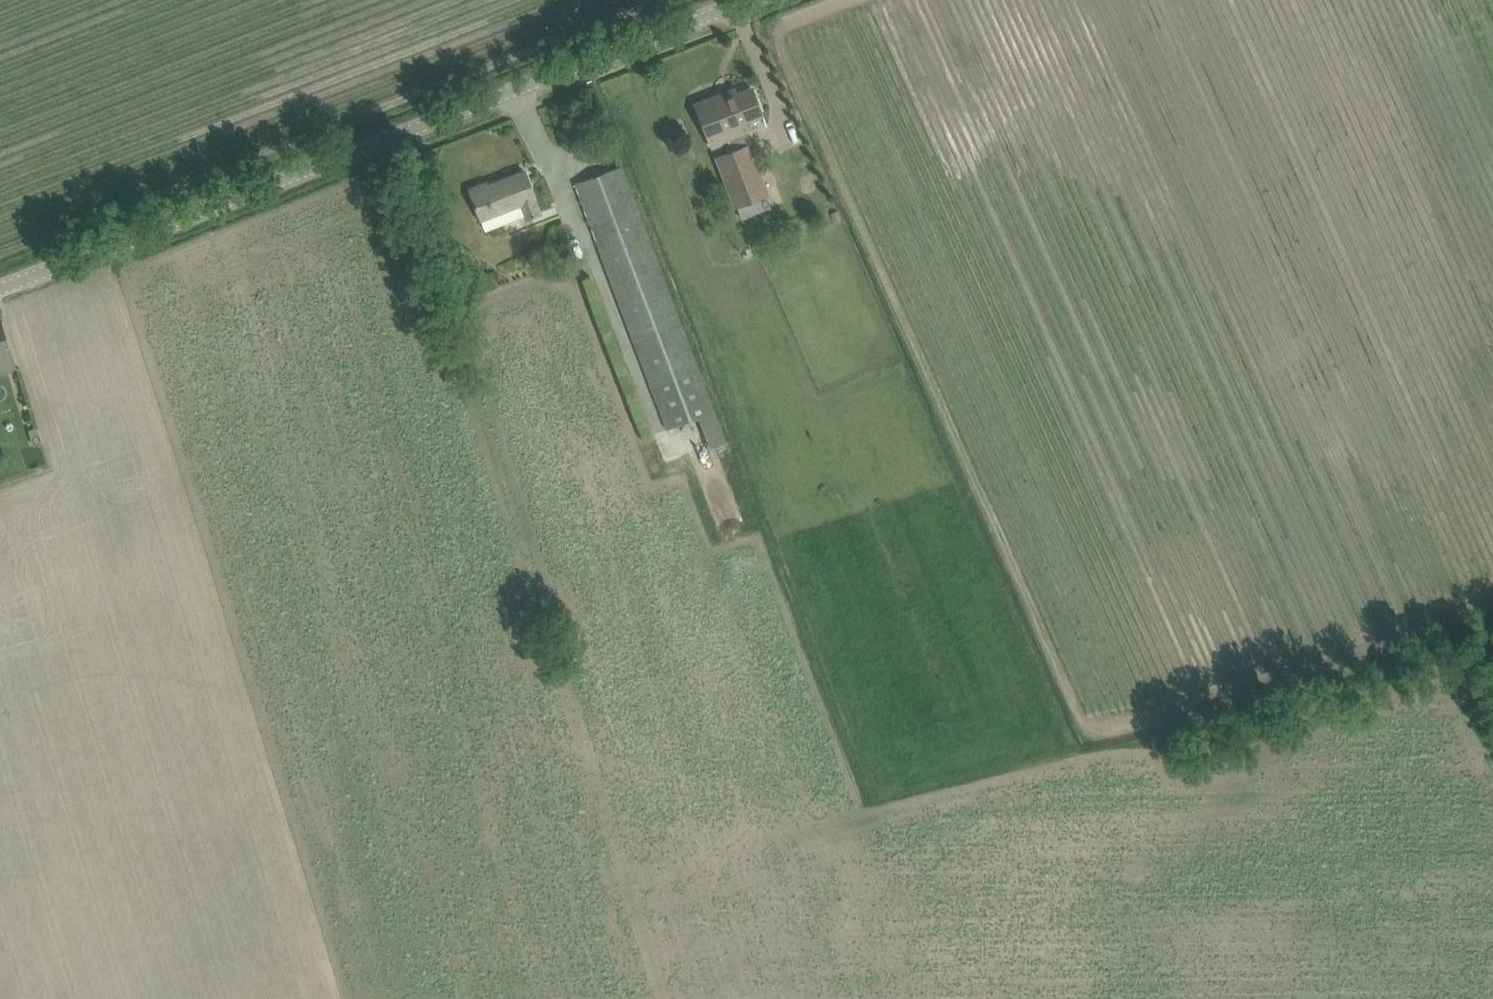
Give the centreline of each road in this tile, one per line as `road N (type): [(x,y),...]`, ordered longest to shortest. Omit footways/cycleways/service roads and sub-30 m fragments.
road 1 (unclassified): [(0,292),(755,0)]

